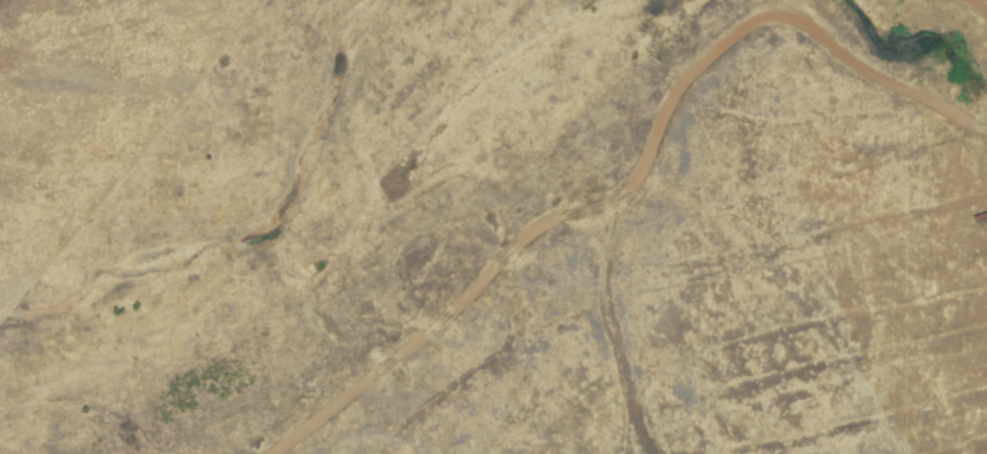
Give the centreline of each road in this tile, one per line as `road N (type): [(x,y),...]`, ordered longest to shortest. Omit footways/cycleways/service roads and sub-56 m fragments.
road 1 (track): [(986,133),(982,138),(774,9),(614,200),(257,453)]
road 2 (track): [(391,453),(473,378),(608,300),(986,199)]
road 3 (track): [(614,200),(608,300),(634,406),(657,453)]

